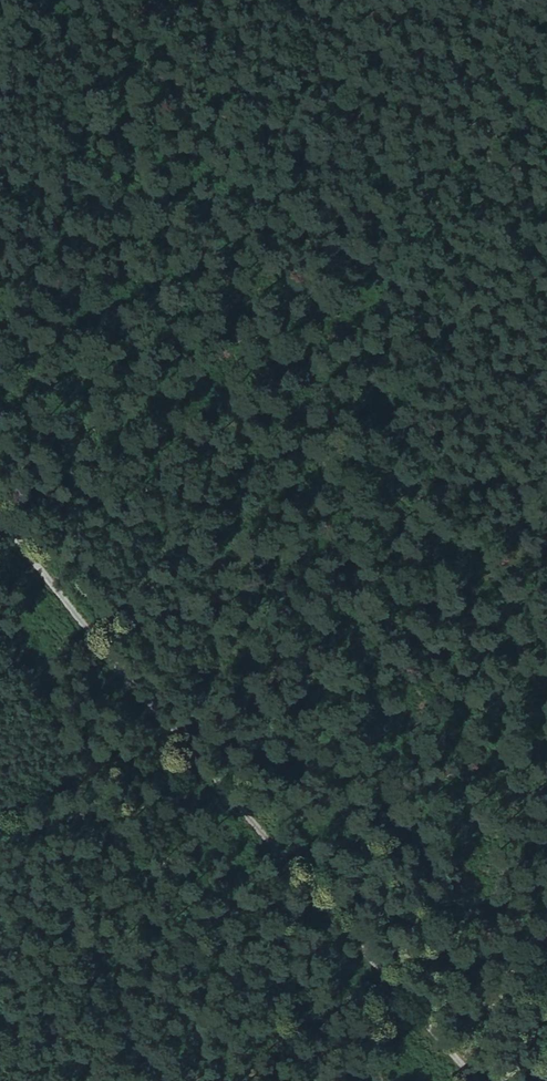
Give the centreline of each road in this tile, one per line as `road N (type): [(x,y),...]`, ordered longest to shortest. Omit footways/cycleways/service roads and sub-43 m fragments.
road 1 (track): [(469,1080),(0,519)]

